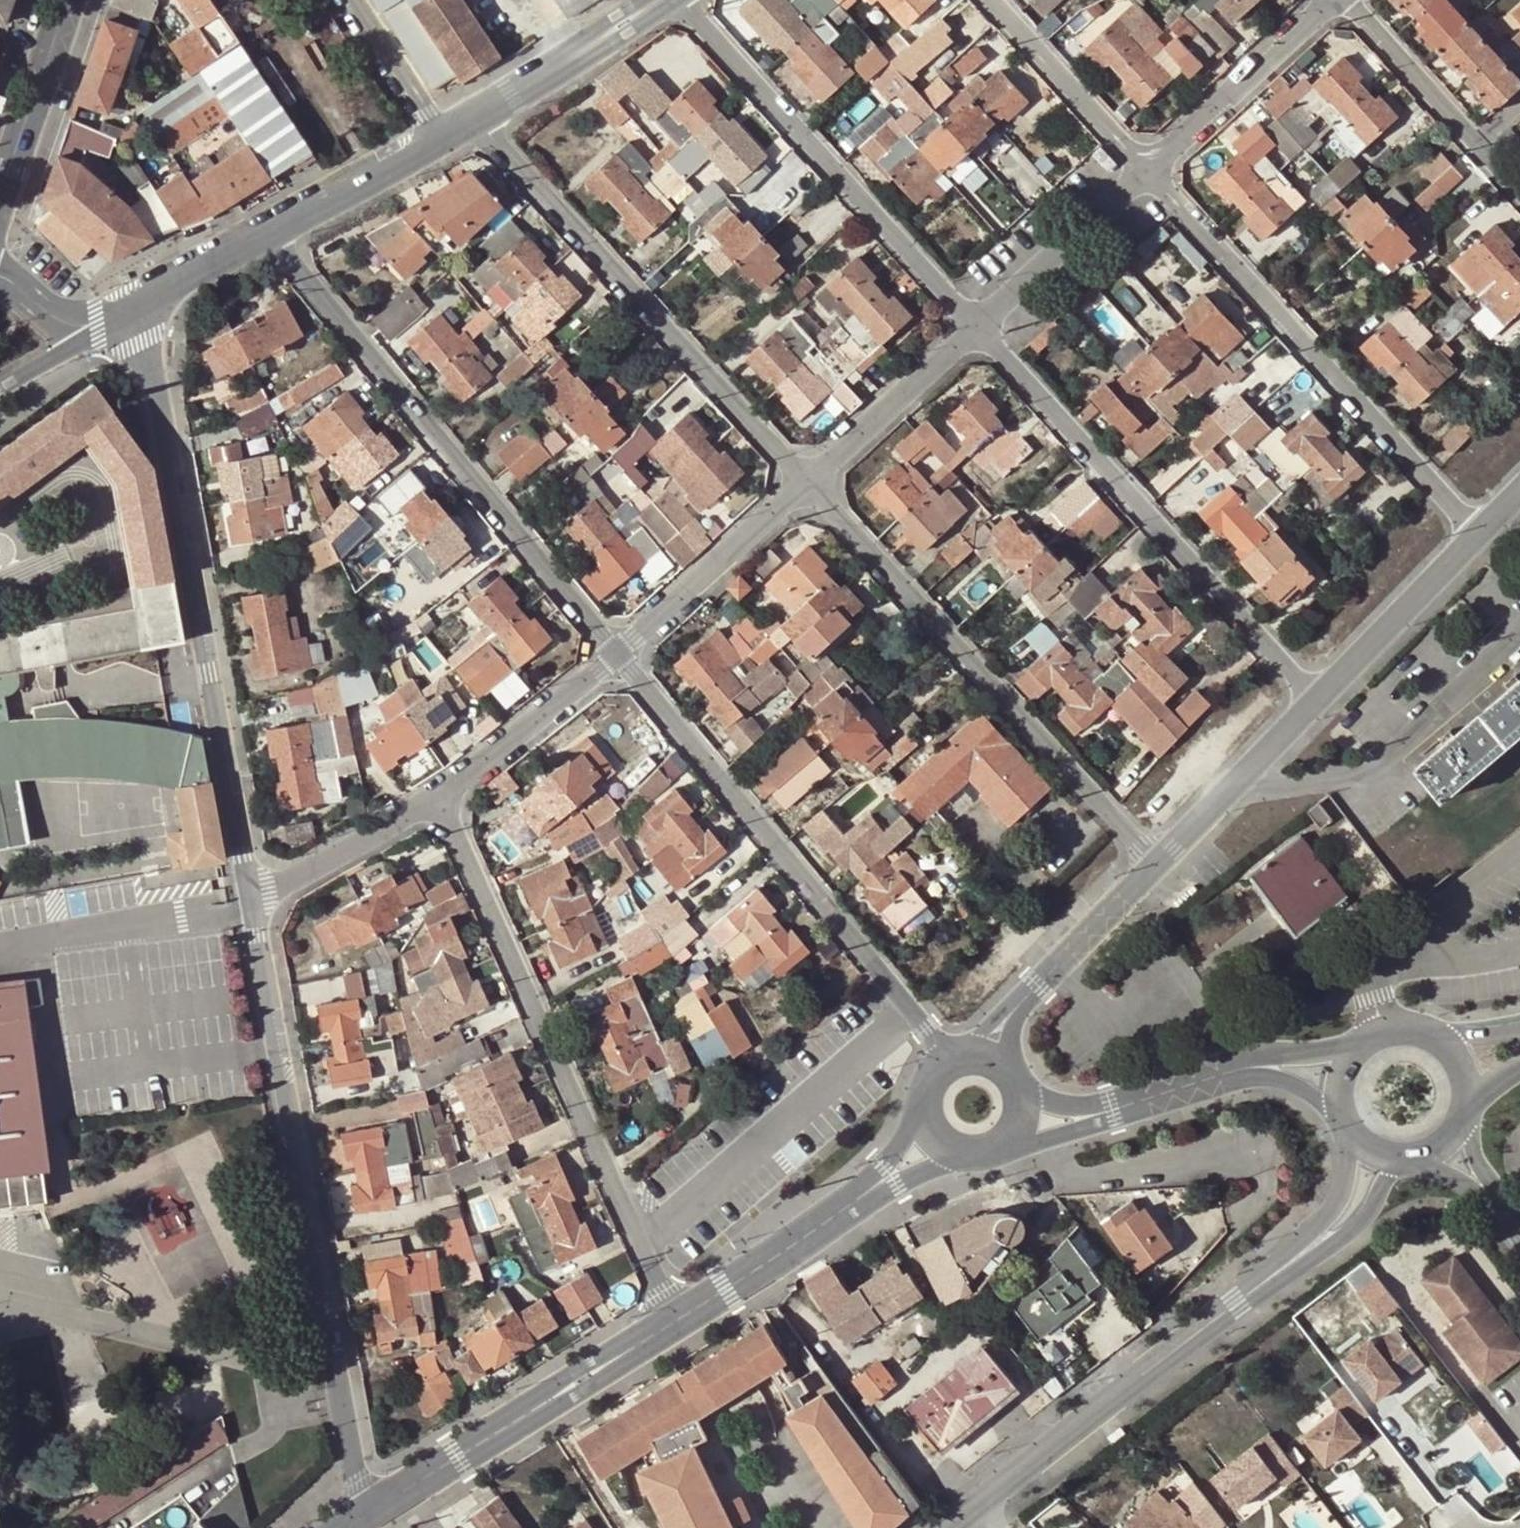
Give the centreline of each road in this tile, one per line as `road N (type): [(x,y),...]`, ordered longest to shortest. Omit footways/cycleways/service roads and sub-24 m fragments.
road 1 (residential): [(141,294),(248,908)]
road 2 (residential): [(248,908),(333,1392),(364,1519)]
road 3 (residential): [(446,794),(674,1323)]
road 4 (residential): [(615,651),(262,232)]
road 5 (residential): [(615,651),(954,1064)]
road 6 (residential): [(1152,871),(806,478)]
road 7 (residential): [(973,325),(1316,704)]
road 8 (residential): [(1479,539),(1144,170)]
road 9 (residential): [(806,478),(468,116)]
road 10 (residential): [(973,325),(676,0)]
road 11 (tertiary): [(674,1323),(364,1519)]
road 12 (residential): [(1237,785),(1365,768),(1393,752),(1519,634)]
road 13 (residential): [(980,1508),(1238,1303)]
road 14 (tertiary): [(890,1175),(674,1323)]
road 15 (residential): [(806,478),(615,651)]
road 16 (residential): [(1329,0),(1144,170)]
road 17 (residential): [(1479,539),(1316,704)]
road 18 (residential): [(1144,170),(973,325)]
road 19 (residential): [(1144,170),(989,0)]
road 20 (residential): [(446,794),(248,908)]
road 21 (residential): [(973,325),(806,478)]
road 22 (residential): [(615,651),(446,794)]
road 23 (tertiary): [(655,0),(468,116)]
road 24 (unclassified): [(1238,1303),(1348,1239),(1369,1220),(1397,1162)]
road 25 (unclassified): [(1349,1141),(1338,1201),(1238,1303)]
road 26 (tertiary): [(433,136),(262,232)]
road 27 (tertiary): [(62,0),(0,180)]
road 28 (residential): [(1347,0),(1473,140)]
road 29 (residential): [(1152,871),(1019,1002)]
road 30 (residential): [(342,0),(433,136)]
road 31 (tertiary): [(262,232),(141,294)]
road 32 (tertiary): [(1348,1048),(1260,1059),(1219,1076)]
road 33 (residential): [(1237,785),(1152,871)]

